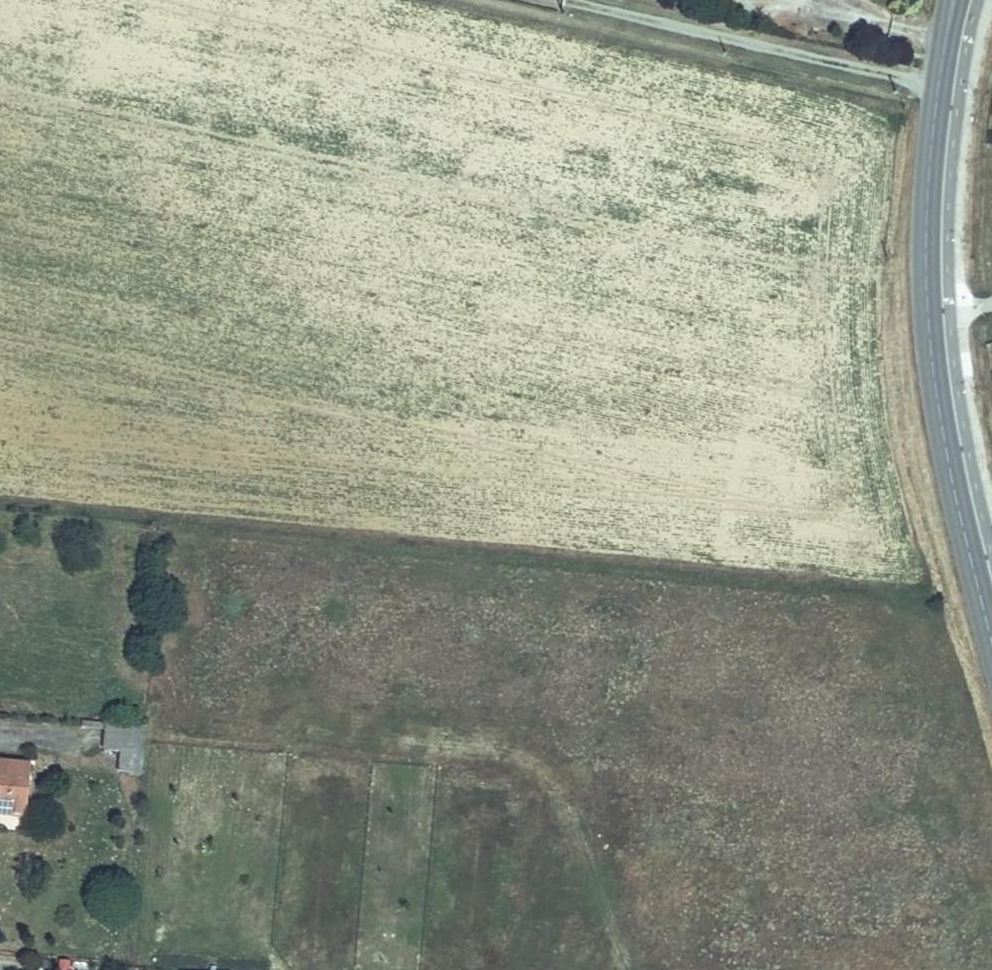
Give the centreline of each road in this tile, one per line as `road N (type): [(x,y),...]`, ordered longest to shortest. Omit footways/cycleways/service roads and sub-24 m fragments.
road 1 (tertiary): [(991,650),(944,442),(930,334),(924,229),(944,40)]

